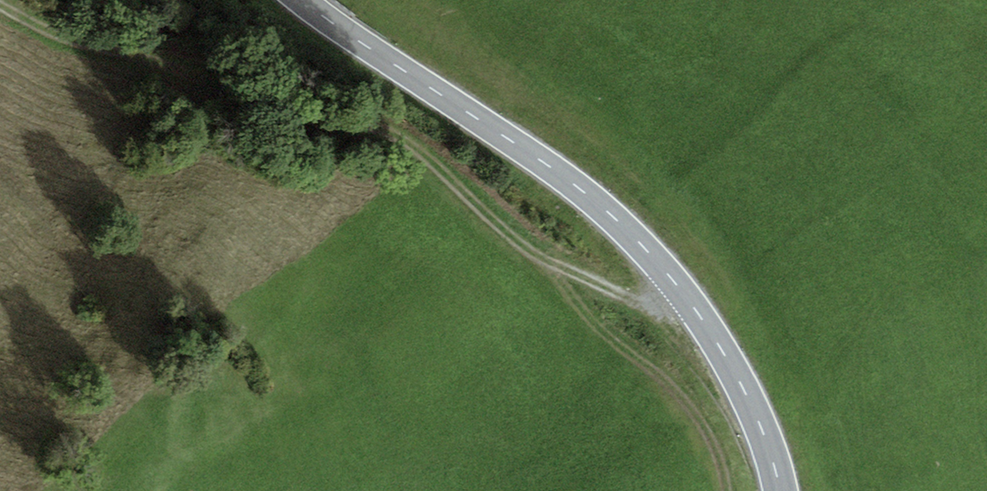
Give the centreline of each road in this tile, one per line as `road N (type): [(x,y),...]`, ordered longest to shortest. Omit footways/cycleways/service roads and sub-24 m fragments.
road 1 (track): [(0,5),(87,44),(252,78),(378,124),(548,260),(629,300),(682,294)]
road 2 (secondary): [(302,0),(549,166),(618,221),(728,359),(764,434),(780,490)]

